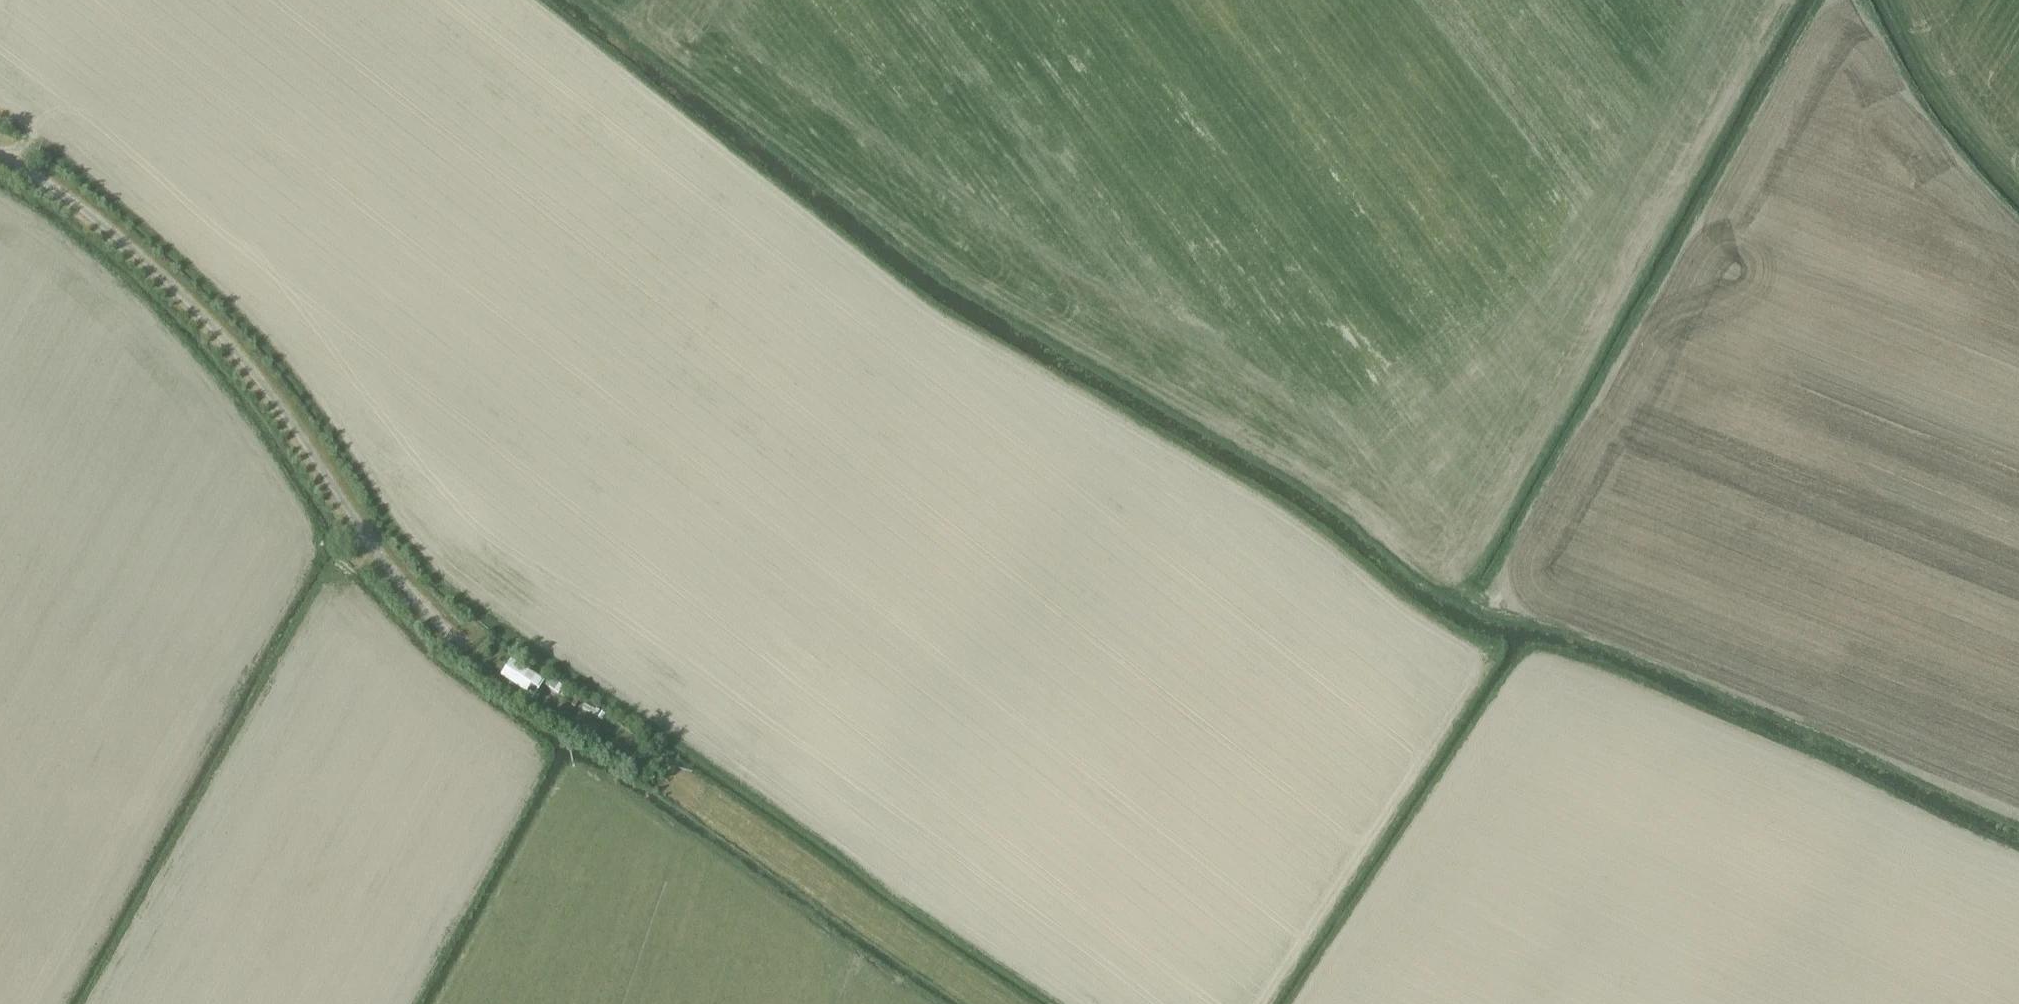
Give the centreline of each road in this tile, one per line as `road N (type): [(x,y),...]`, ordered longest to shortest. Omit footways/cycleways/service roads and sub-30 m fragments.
road 1 (track): [(454,643),(372,544),(233,346),(42,178),(0,156)]

